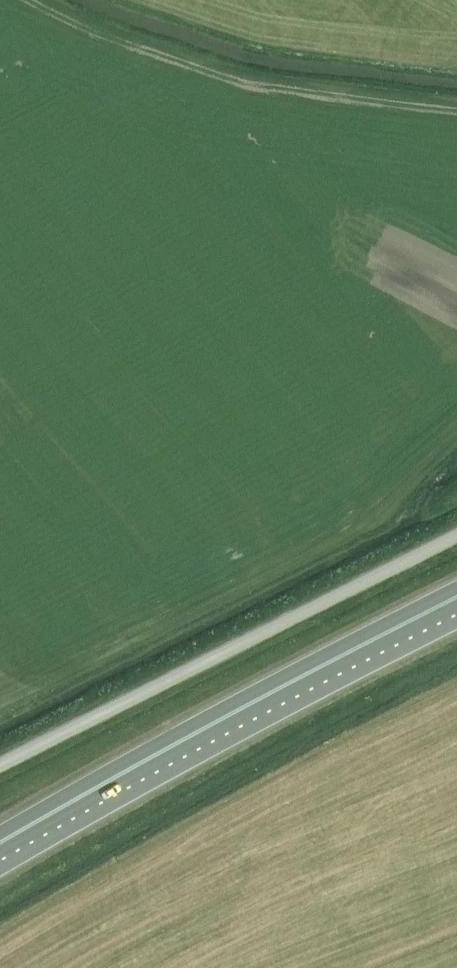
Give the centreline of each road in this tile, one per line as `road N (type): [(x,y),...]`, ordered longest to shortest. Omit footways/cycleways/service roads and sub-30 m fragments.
road 1 (trunk): [(0,843),(167,747),(456,598)]
road 2 (unclassified): [(0,765),(456,536)]

